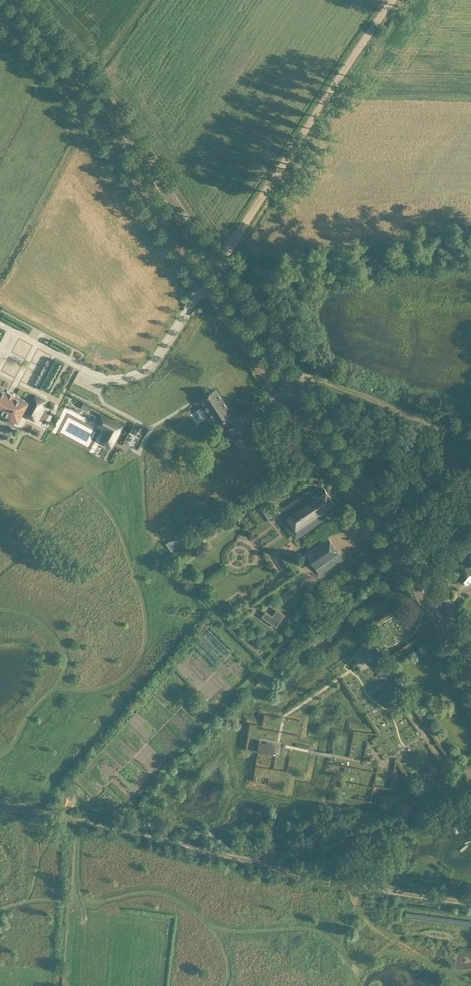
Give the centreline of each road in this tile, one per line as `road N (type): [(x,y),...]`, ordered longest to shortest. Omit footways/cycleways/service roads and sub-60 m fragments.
road 1 (tertiary): [(17,0),(87,77),(470,651)]
road 2 (track): [(195,275),(214,265),(395,0)]
road 3 (track): [(0,802),(279,867)]
road 4 (track): [(463,789),(279,867)]
road 5 (track): [(279,867),(470,901)]
road 6 (track): [(470,439),(332,383),(292,382)]

